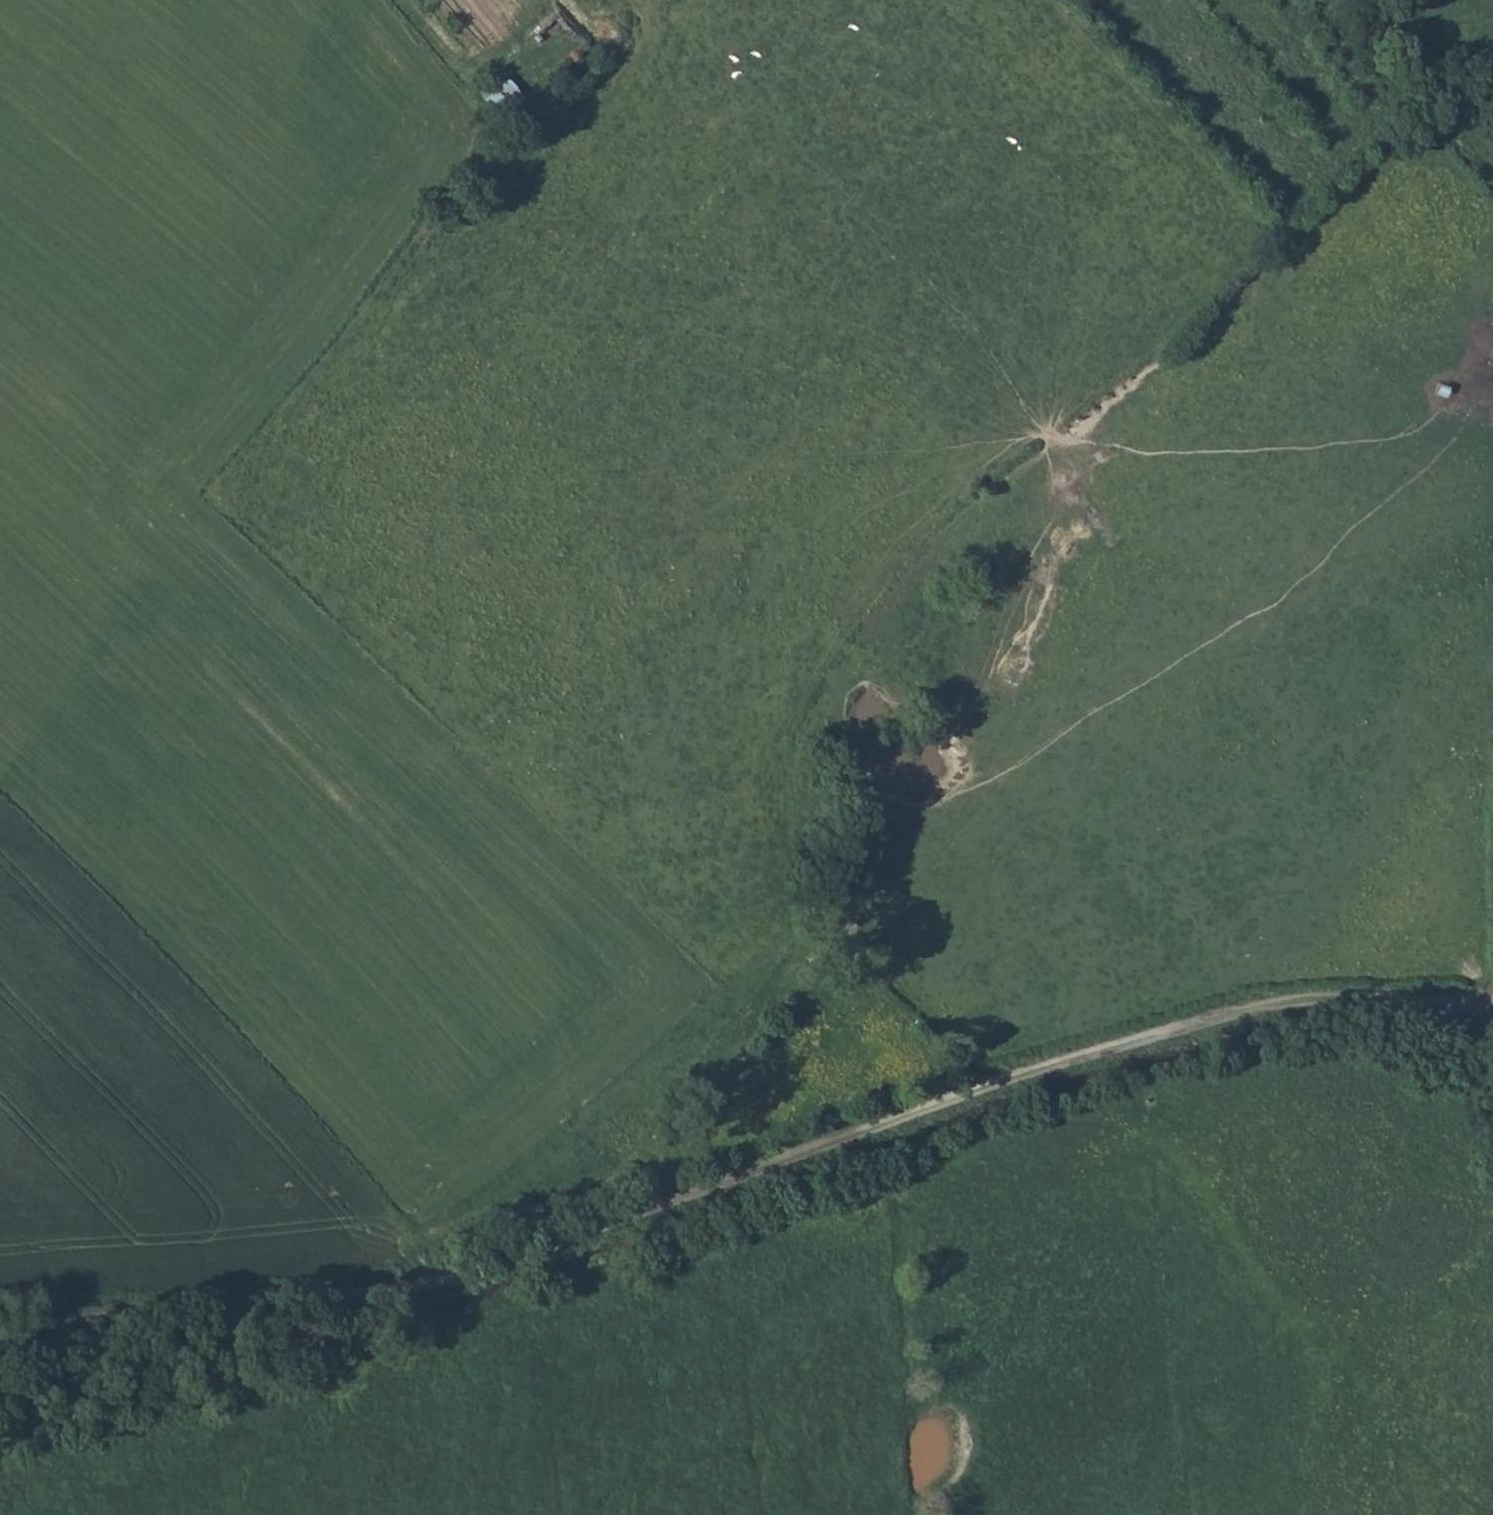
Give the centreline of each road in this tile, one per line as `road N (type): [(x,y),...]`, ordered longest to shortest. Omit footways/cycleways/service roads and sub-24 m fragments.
road 1 (track): [(0,1332),(452,1283),(1159,1033),(1298,998),(1492,1003)]
road 2 (track): [(606,41),(477,72),(452,67),(395,0)]
road 3 (track): [(1371,0),(1492,165)]

